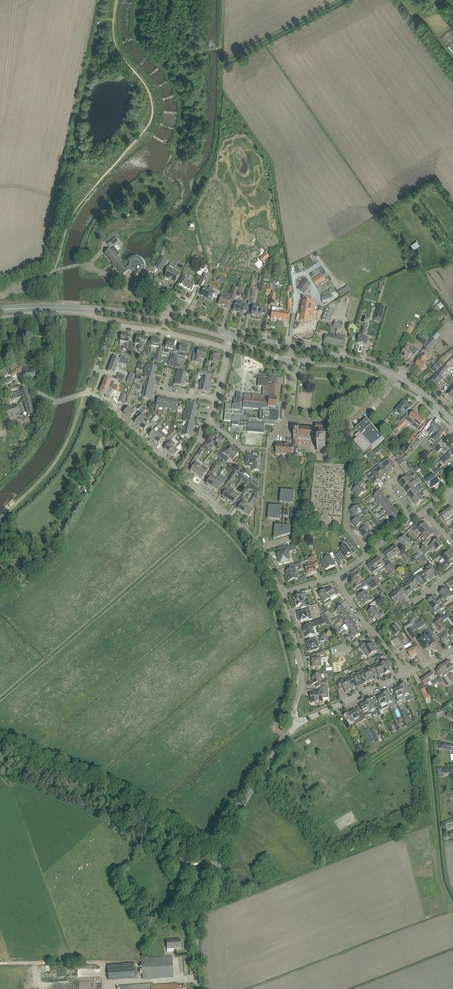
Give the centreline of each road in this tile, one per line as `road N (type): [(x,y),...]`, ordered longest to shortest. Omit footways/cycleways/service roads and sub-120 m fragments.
road 1 (unclassified): [(198,988),(199,904),(220,850),(297,723)]
road 2 (residential): [(280,592),(244,531),(89,393)]
road 3 (track): [(220,850),(135,800),(0,741)]
road 4 (residential): [(89,393),(114,323),(229,346)]
road 5 (residential): [(297,723),(301,667),(280,592)]
road 6 (residential): [(286,413),(346,416),(395,377)]

